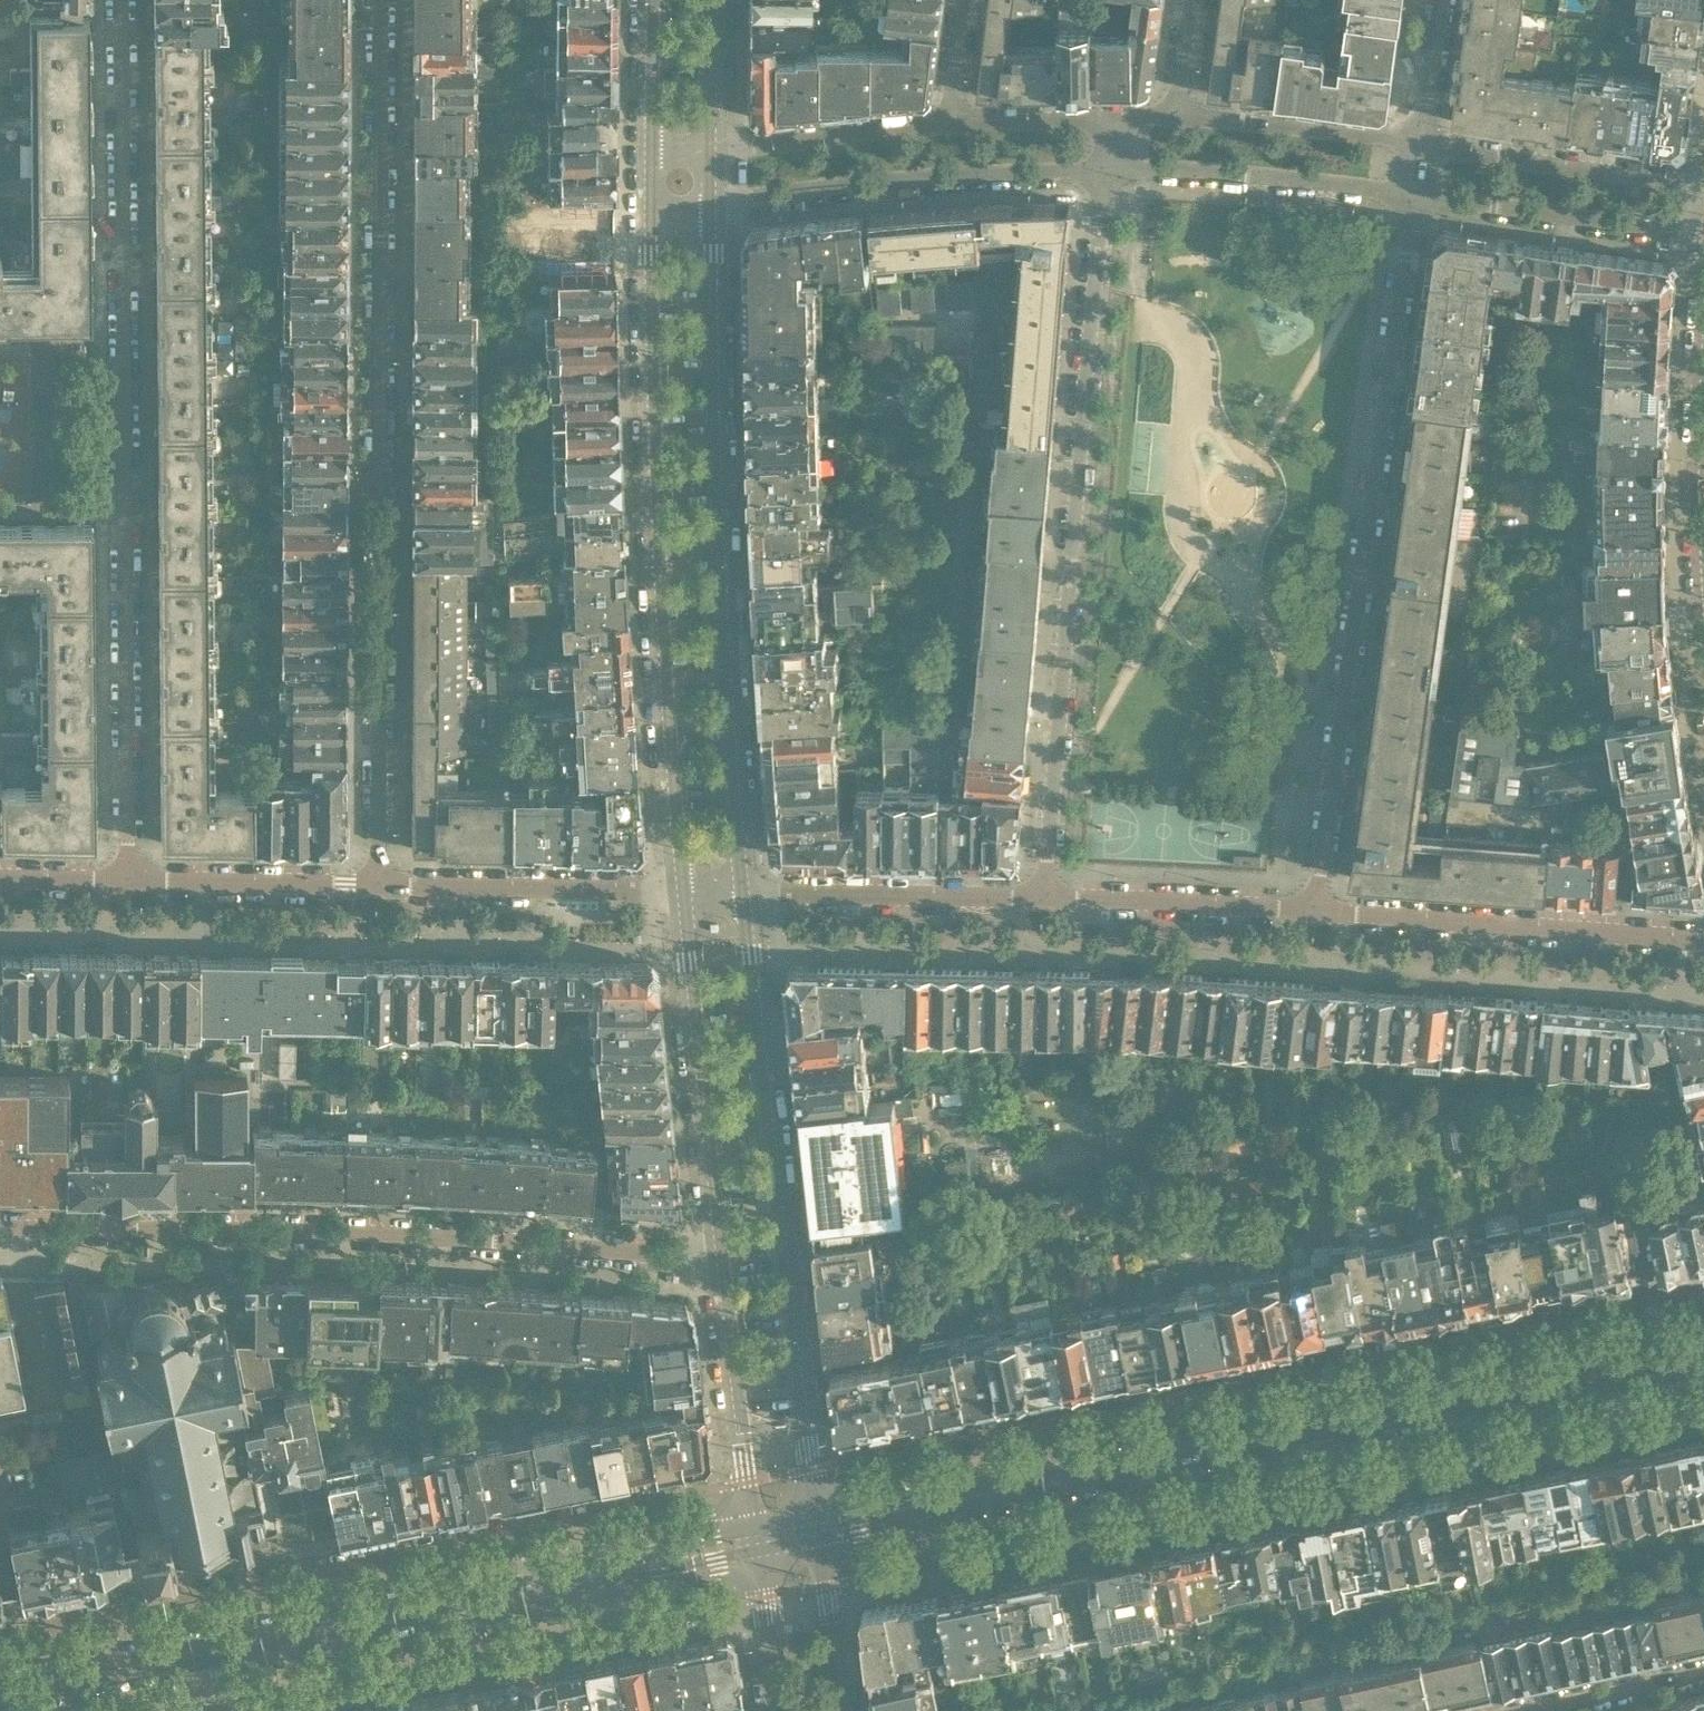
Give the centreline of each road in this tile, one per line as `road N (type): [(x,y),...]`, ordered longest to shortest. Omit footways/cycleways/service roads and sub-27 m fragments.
road 1 (residential): [(378,886),(379,0)]
road 2 (residential): [(127,881),(121,0)]
road 3 (residential): [(888,1512),(948,1562),(1703,1405)]
road 4 (residential): [(1703,1293),(994,1435),(960,1499)]
road 5 (tertiary): [(1703,1349),(960,1499)]
road 6 (residential): [(1105,173),(1044,897)]
road 7 (residential): [(1315,910),(1410,194)]
road 8 (residential): [(695,1552),(624,1509),(0,1636)]
road 9 (residential): [(717,1261),(422,1235),(0,1230)]
road 10 (residential): [(749,894),(723,473),(718,201)]
road 11 (residential): [(646,203),(656,615),(678,892)]
road 12 (tertiary): [(669,1558),(0,1690)]
road 13 (residential): [(820,1525),(749,894)]
road 14 (residential): [(183,1710),(617,1623),(669,1558)]
road 15 (residential): [(1315,910),(1703,935)]
road 16 (residential): [(718,201),(952,176),(1105,173)]
road 17 (residential): [(678,892),(717,1261)]
road 18 (residential): [(1105,173),(1410,194)]
road 19 (residential): [(678,892),(378,886)]
road 20 (residential): [(1410,194),(1703,237)]
road 21 (residential): [(749,894),(1044,897)]
road 22 (residential): [(1703,185),(1419,142)]
road 23 (residential): [(717,1261),(751,1540)]
road 24 (residential): [(1044,897),(1315,910)]
road 25 (residential): [(378,886),(127,881)]
road 26 (residential): [(1419,142),(1176,114)]
road 27 (residential): [(948,124),(718,150)]
road 28 (residential): [(1520,1710),(1703,1670)]
road 29 (residential): [(843,1710),(820,1525)]
road 30 (residential): [(751,1540),(772,1710)]
road 31 (residential): [(1110,119),(948,124)]
road 32 (residential): [(1703,376),(1703,538)]
road 33 (residential): [(647,0),(645,152)]
road 34 (residential): [(718,150),(719,0)]
road 35 (residential): [(1419,142),(1440,0)]
road 36 (residential): [(127,881),(0,879)]
road 37 (residential): [(948,124),(963,0)]

